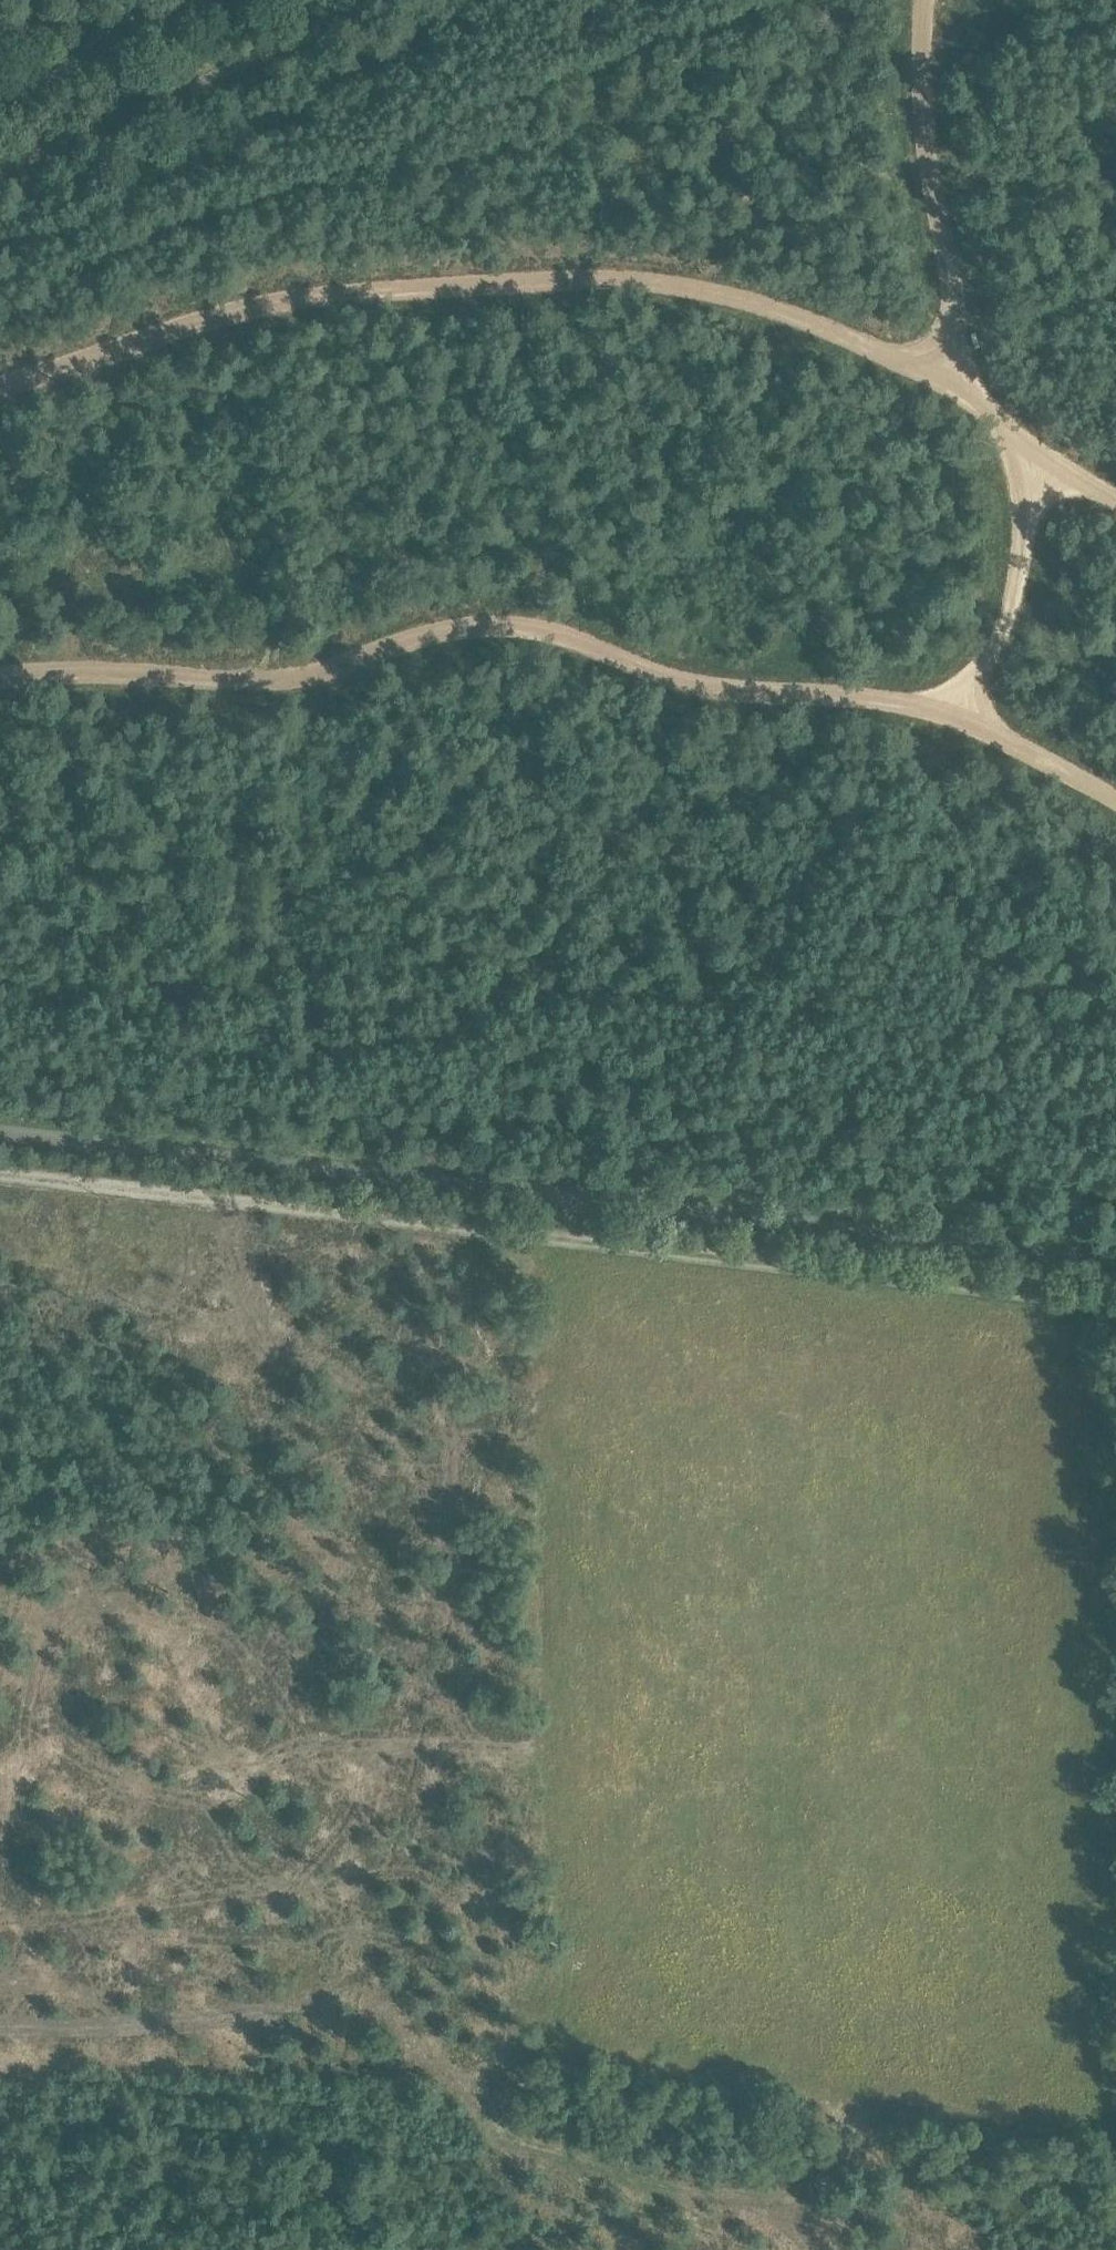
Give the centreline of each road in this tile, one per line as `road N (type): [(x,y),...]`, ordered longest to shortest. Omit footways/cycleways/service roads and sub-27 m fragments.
road 1 (track): [(1115,501),(962,393),(898,361),(787,313),(649,283),(320,295),(249,308),(0,386)]
road 2 (track): [(0,679),(294,679),(453,629),(514,626),(712,690),(914,705),(1013,743),(1115,799)]
road 3 (unclassified): [(0,1133),(1115,1260)]
road 4 (track): [(924,0),(928,145),(958,334),(952,388)]
road 5 (track): [(959,721),(1014,609),(1022,570),(1028,521),(1021,463),(1001,422)]
road 6 (secondary): [(0,98),(195,0)]

